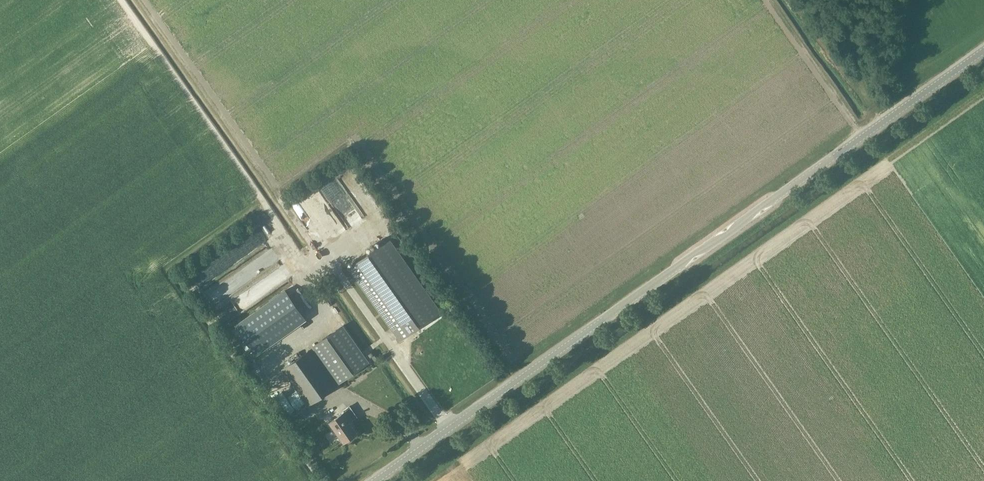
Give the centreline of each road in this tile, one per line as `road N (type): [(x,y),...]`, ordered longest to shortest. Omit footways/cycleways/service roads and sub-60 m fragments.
road 1 (unclassified): [(375,480),(983,51)]
road 2 (track): [(882,123),(863,96),(836,0)]

